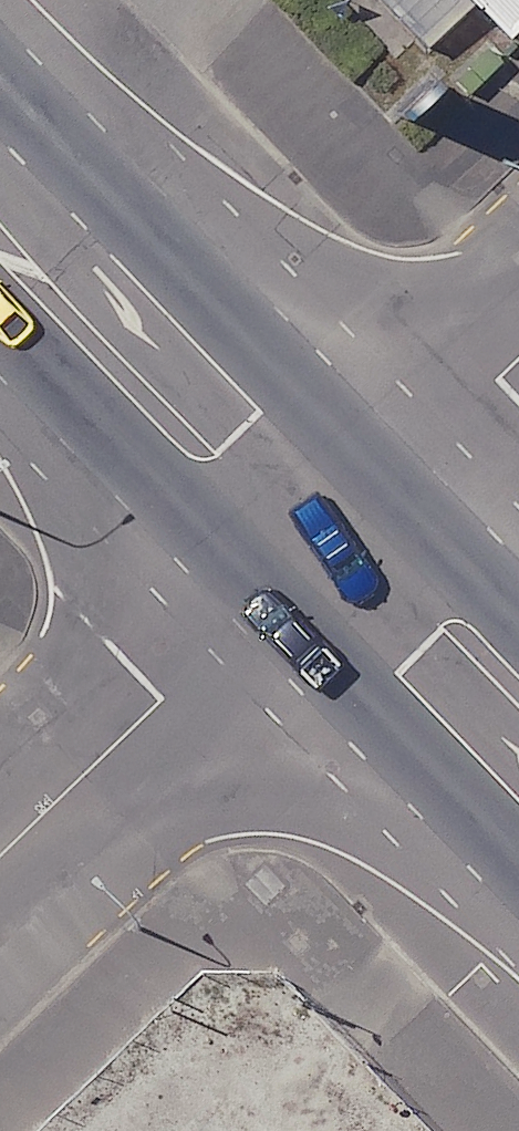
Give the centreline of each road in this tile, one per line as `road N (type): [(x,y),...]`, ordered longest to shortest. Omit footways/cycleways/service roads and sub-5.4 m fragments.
road 1 (unclassified): [(0,849),(326,536)]
road 2 (secondary): [(326,536),(201,449),(0,229)]
road 3 (unclassified): [(518,356),(326,536)]
road 4 (secondary): [(518,696),(449,618),(326,536)]

